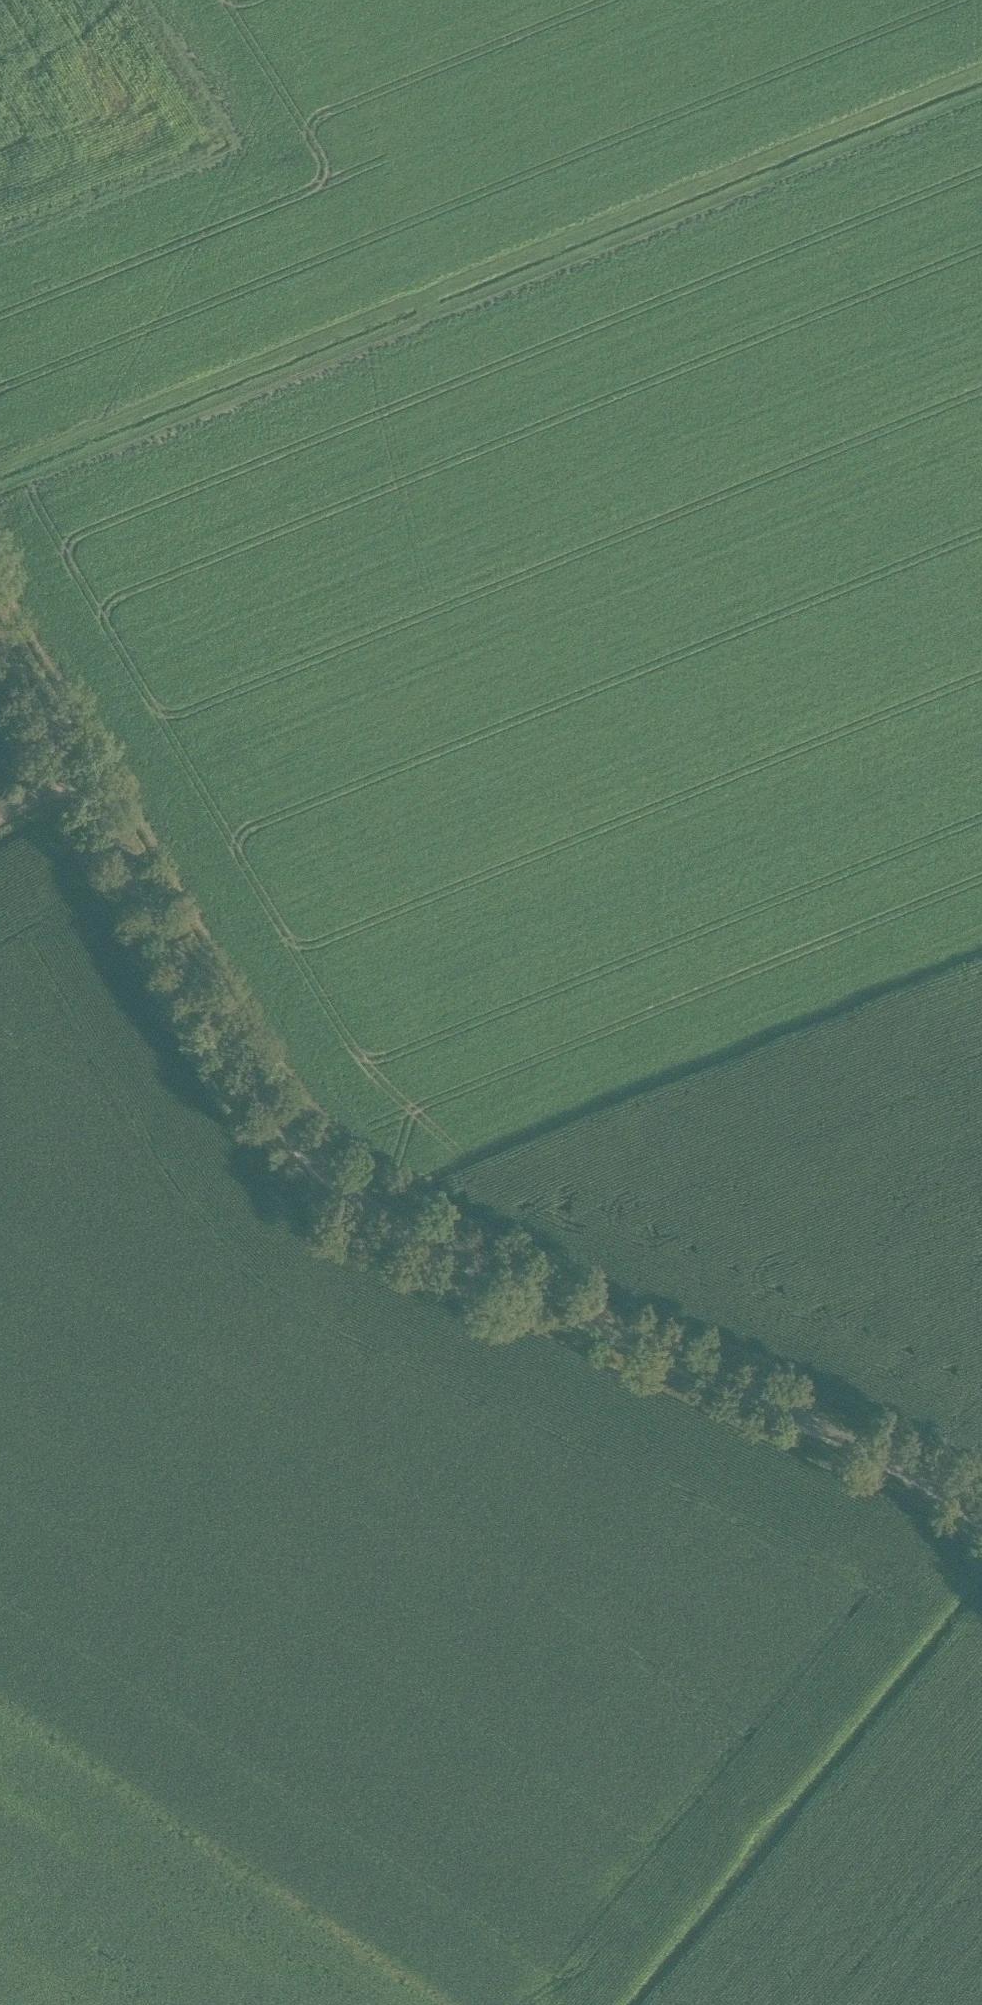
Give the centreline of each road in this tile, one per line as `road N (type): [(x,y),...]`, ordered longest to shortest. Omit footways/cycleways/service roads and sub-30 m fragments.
road 1 (unclassified): [(981,1517),(889,1449),(401,1217),(342,1182),(256,1088),(74,779)]
road 2 (residential): [(74,779),(0,653)]

